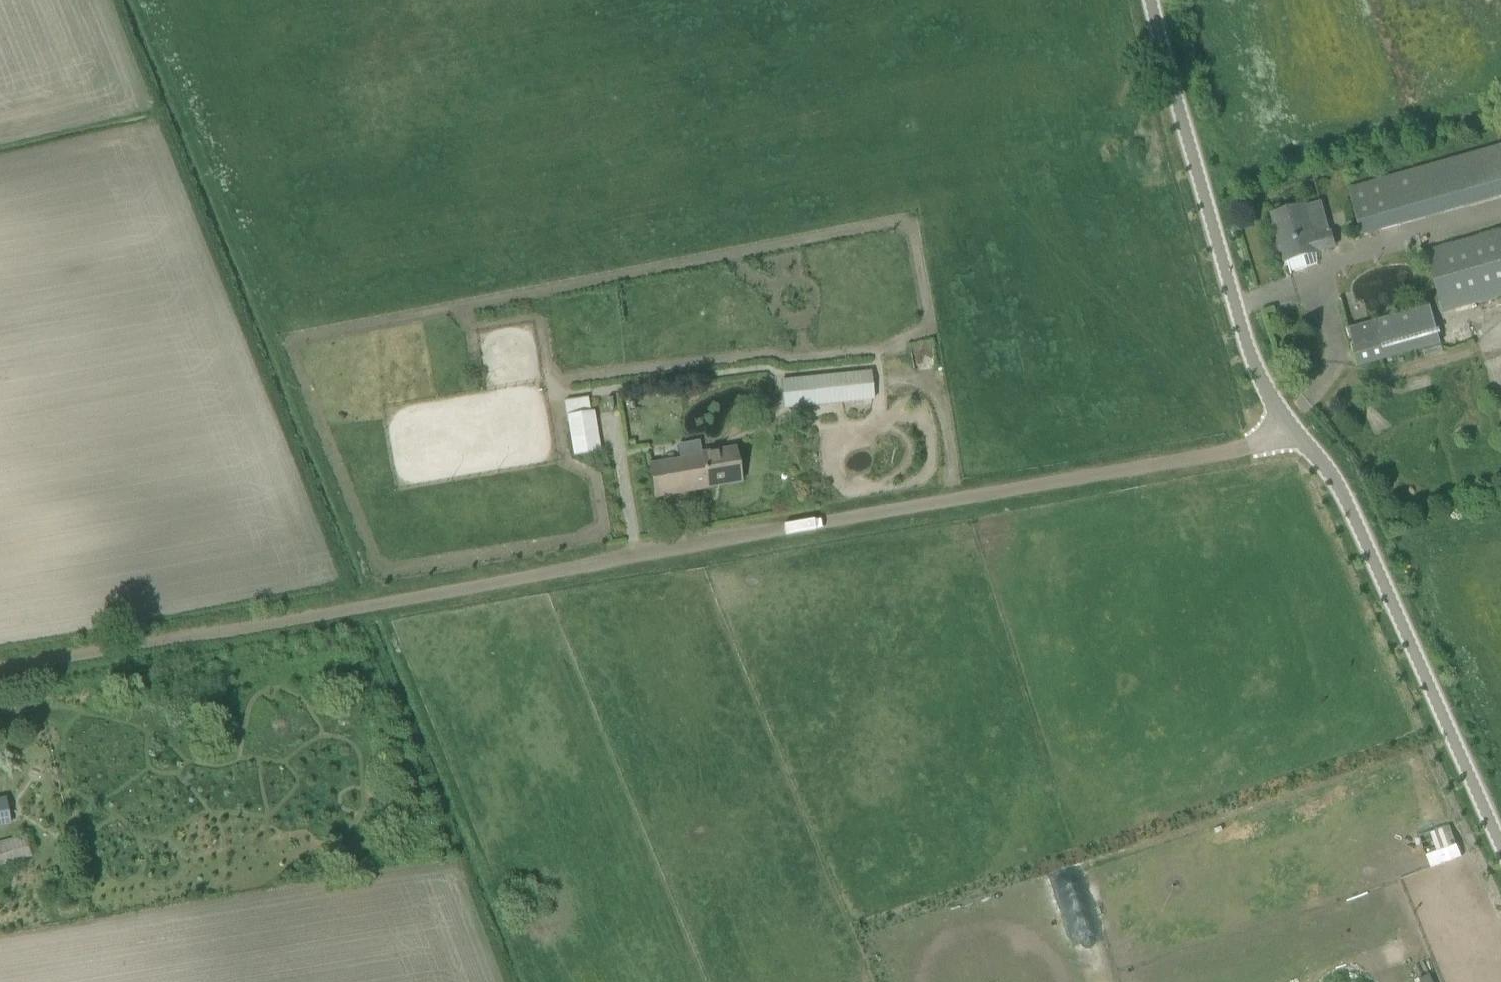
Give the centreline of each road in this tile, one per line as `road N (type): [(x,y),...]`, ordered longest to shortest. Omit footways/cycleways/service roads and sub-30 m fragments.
road 1 (track): [(0,667),(1257,447),(1288,424)]
road 2 (unclassified): [(1500,844),(1350,509),(1258,375),(1150,0)]

